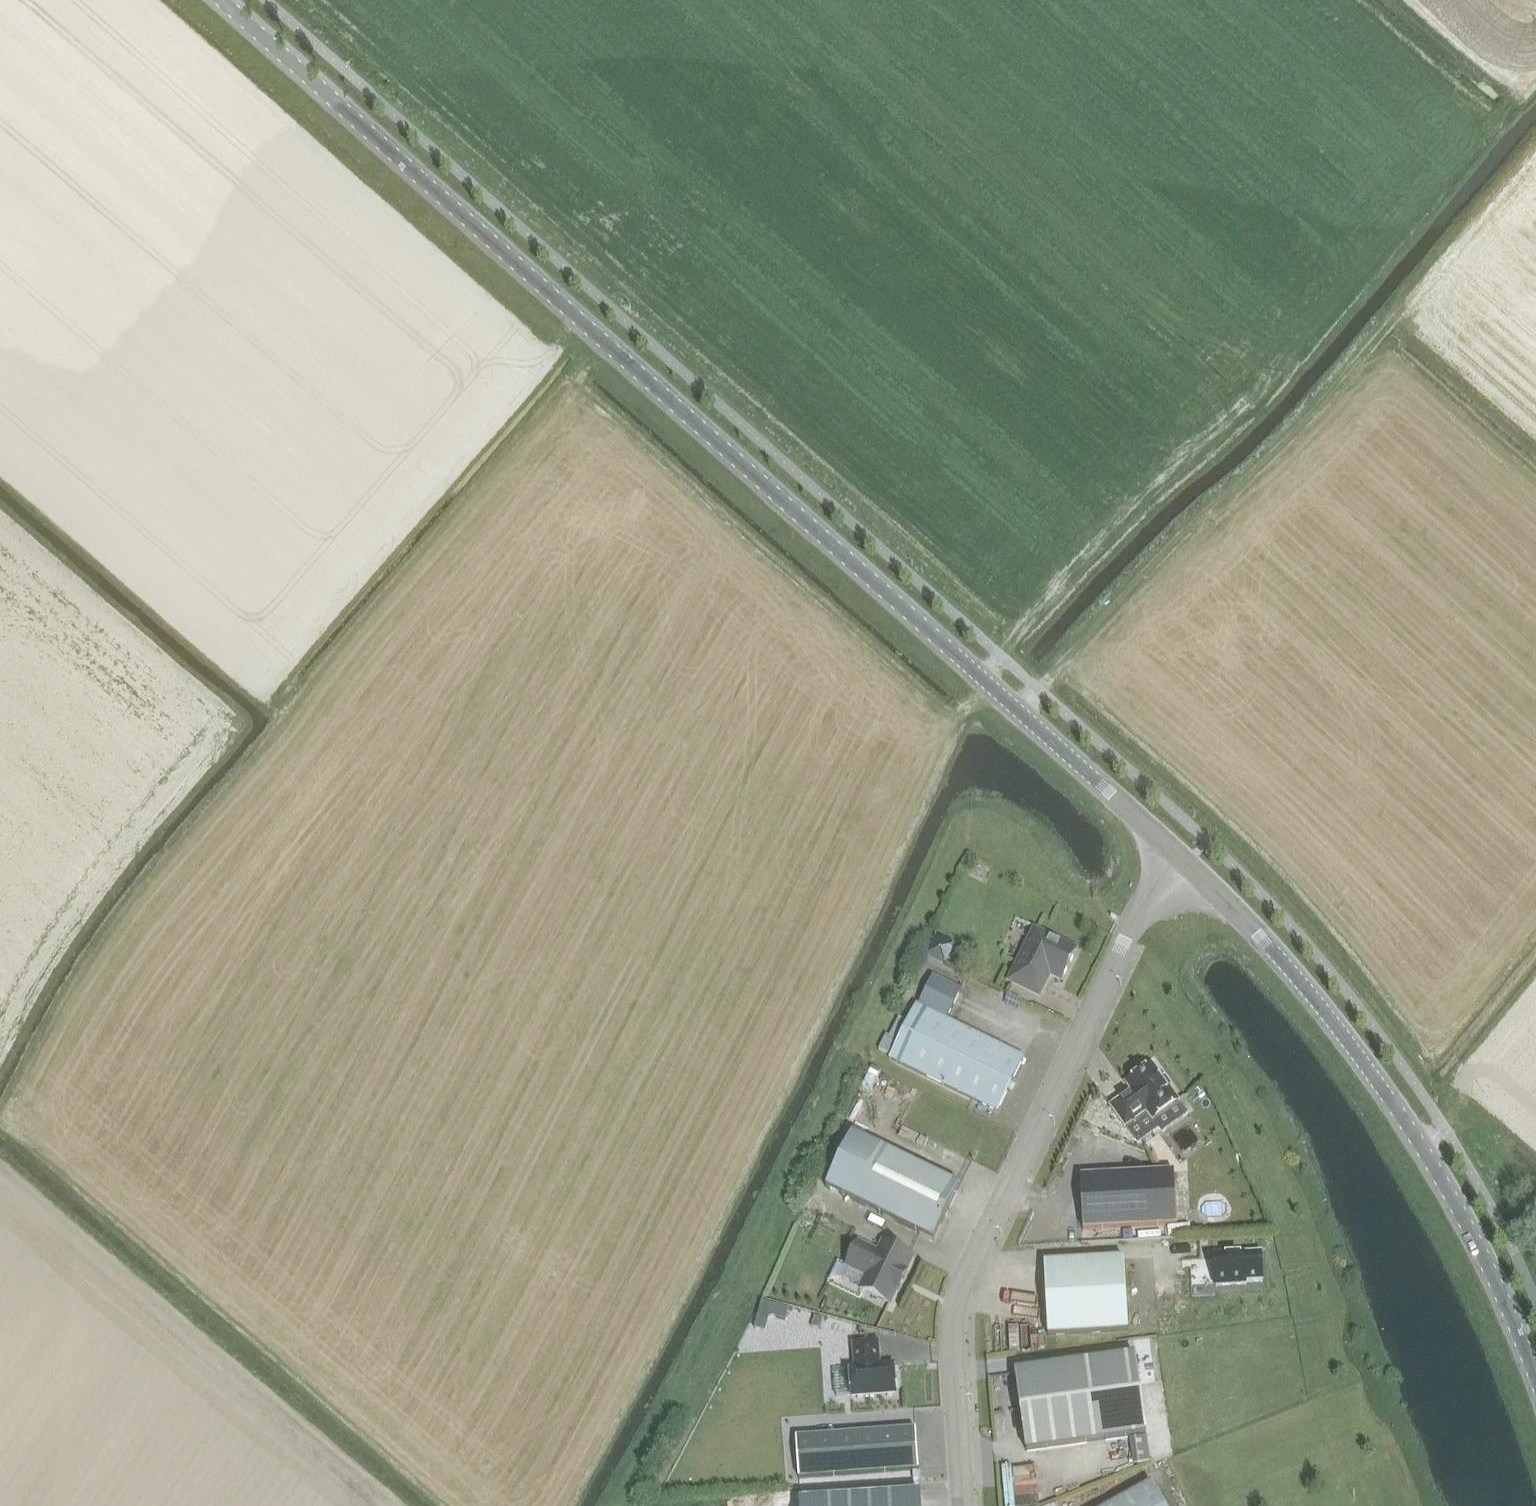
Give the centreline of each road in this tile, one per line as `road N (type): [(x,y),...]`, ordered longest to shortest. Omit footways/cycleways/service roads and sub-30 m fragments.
road 1 (secondary): [(1188,863),(222,0)]
road 2 (unclassified): [(1188,863),(1132,925),(961,1289),(954,1317),(963,1505)]
road 3 (secondary): [(1535,1378),(1488,1268),(1396,1109),(1310,993),(1188,863)]

